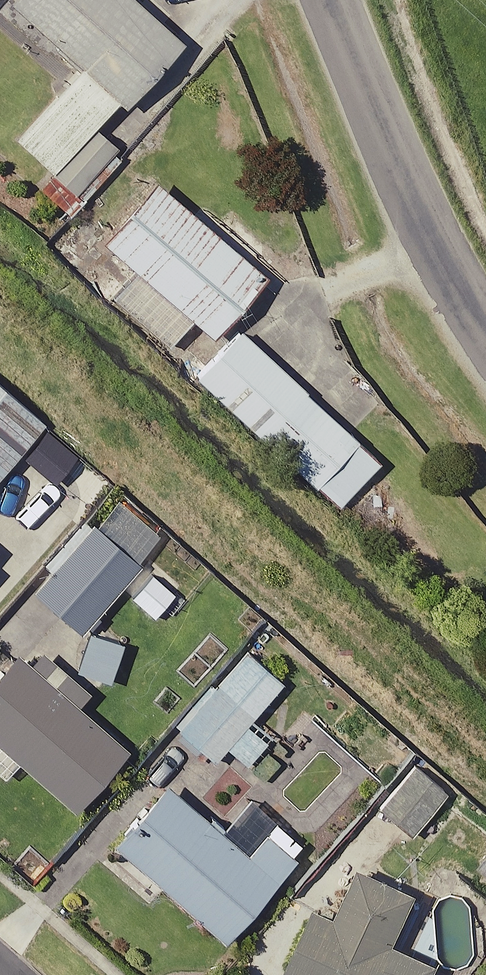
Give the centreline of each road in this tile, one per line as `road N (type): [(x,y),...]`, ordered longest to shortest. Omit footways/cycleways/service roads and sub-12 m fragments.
road 1 (residential): [(366,0),(485,299)]

